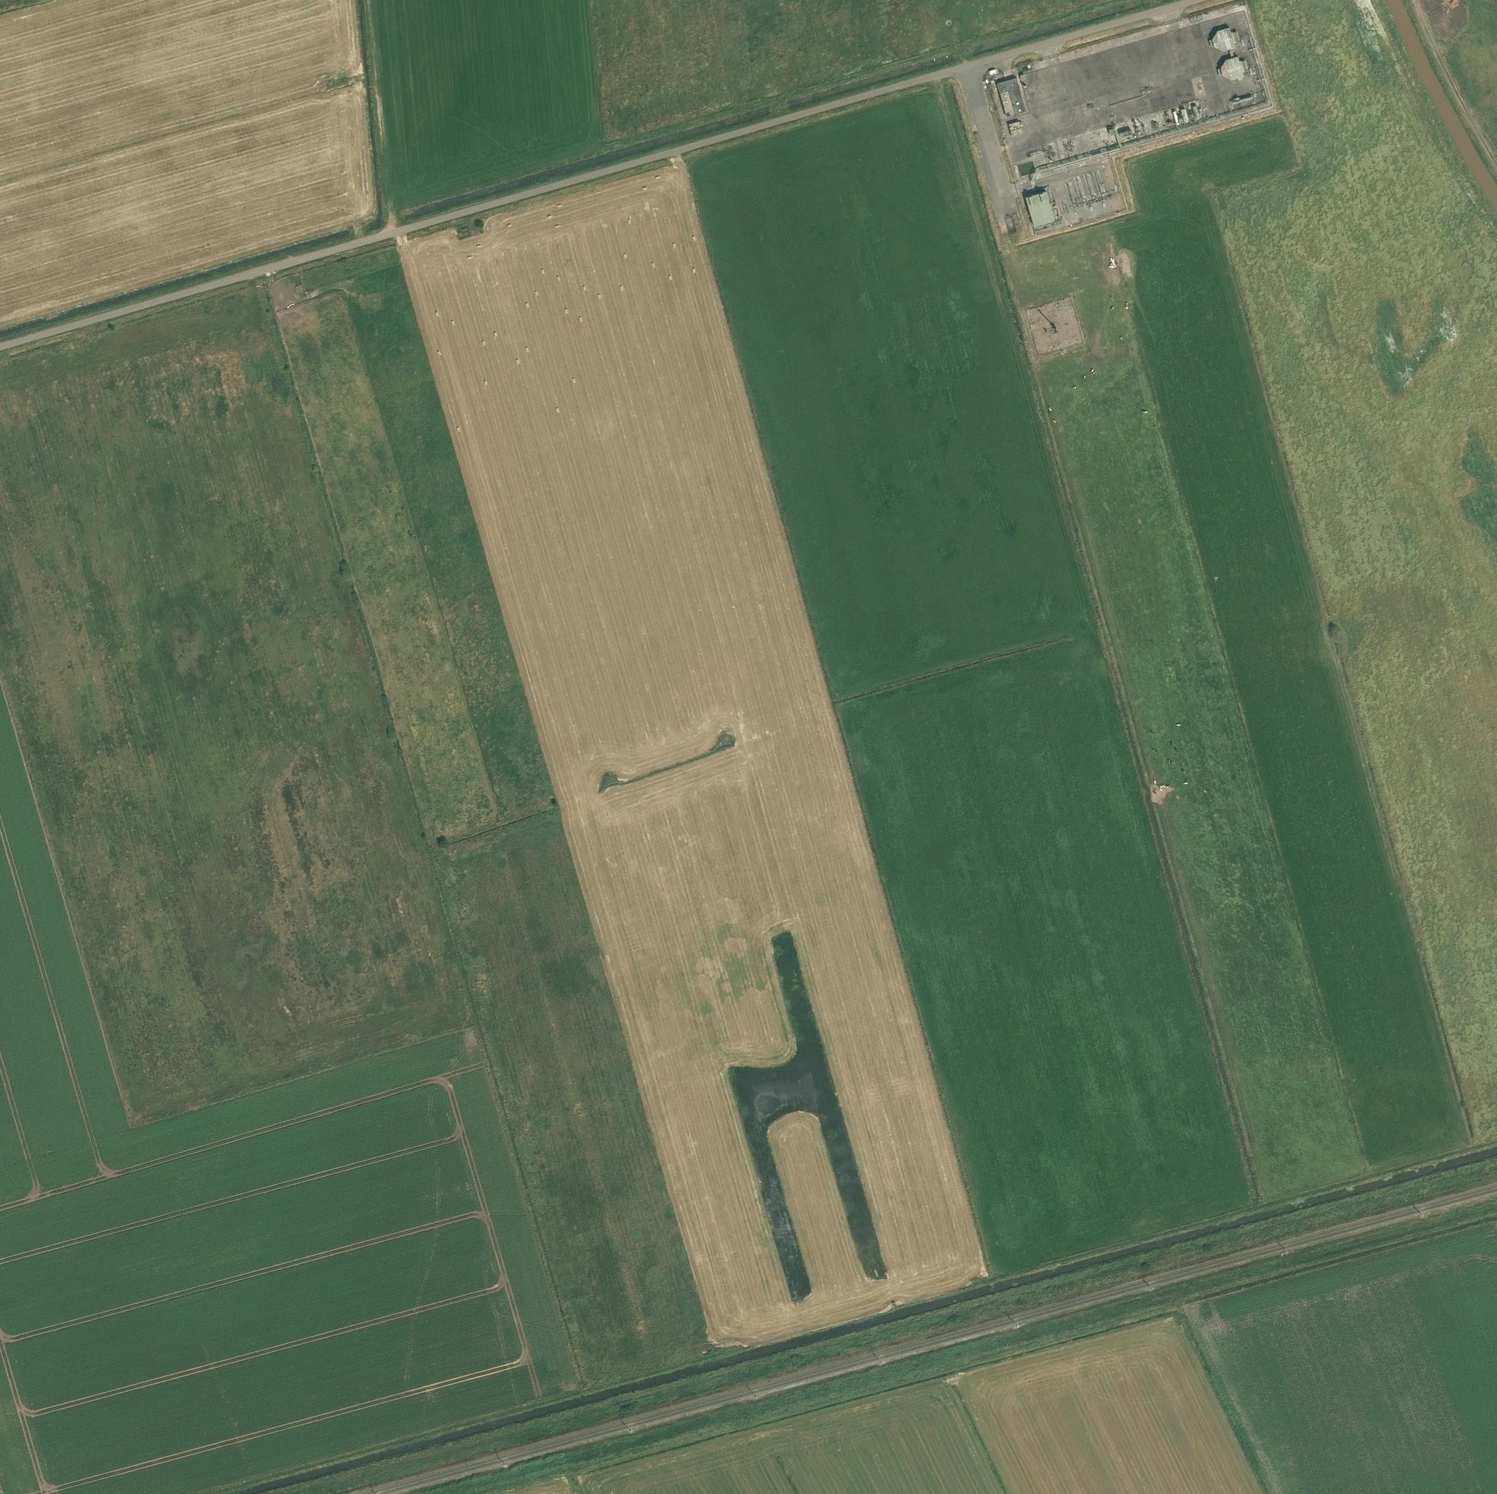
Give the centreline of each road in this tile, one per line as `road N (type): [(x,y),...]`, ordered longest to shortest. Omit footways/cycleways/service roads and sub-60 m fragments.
road 1 (unclassified): [(0,344),(1196,0)]

